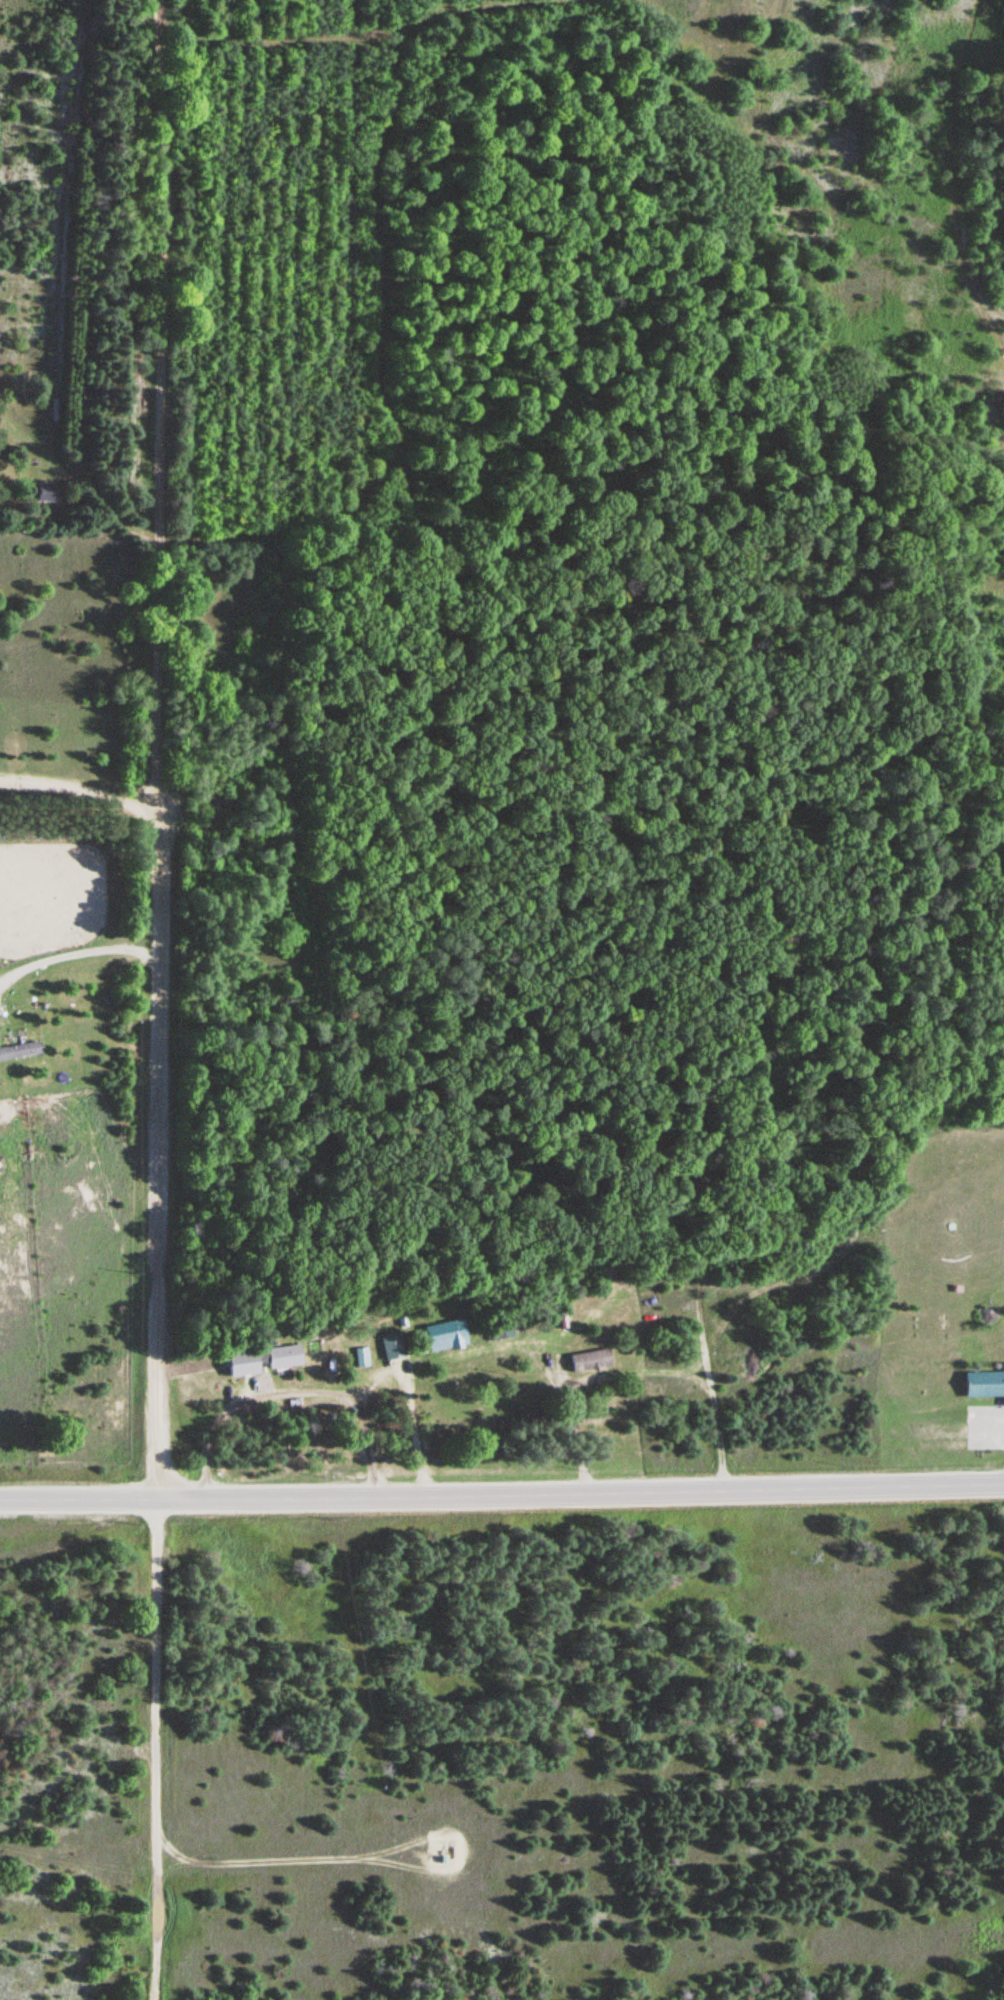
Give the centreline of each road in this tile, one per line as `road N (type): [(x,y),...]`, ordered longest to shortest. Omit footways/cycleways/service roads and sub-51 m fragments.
road 1 (track): [(156,1503),(156,0)]
road 2 (tertiary): [(0,1501),(1003,1482)]
road 3 (track): [(152,1999),(156,1503)]
road 4 (track): [(976,0),(949,104),(946,157),(962,276),(1003,356)]

